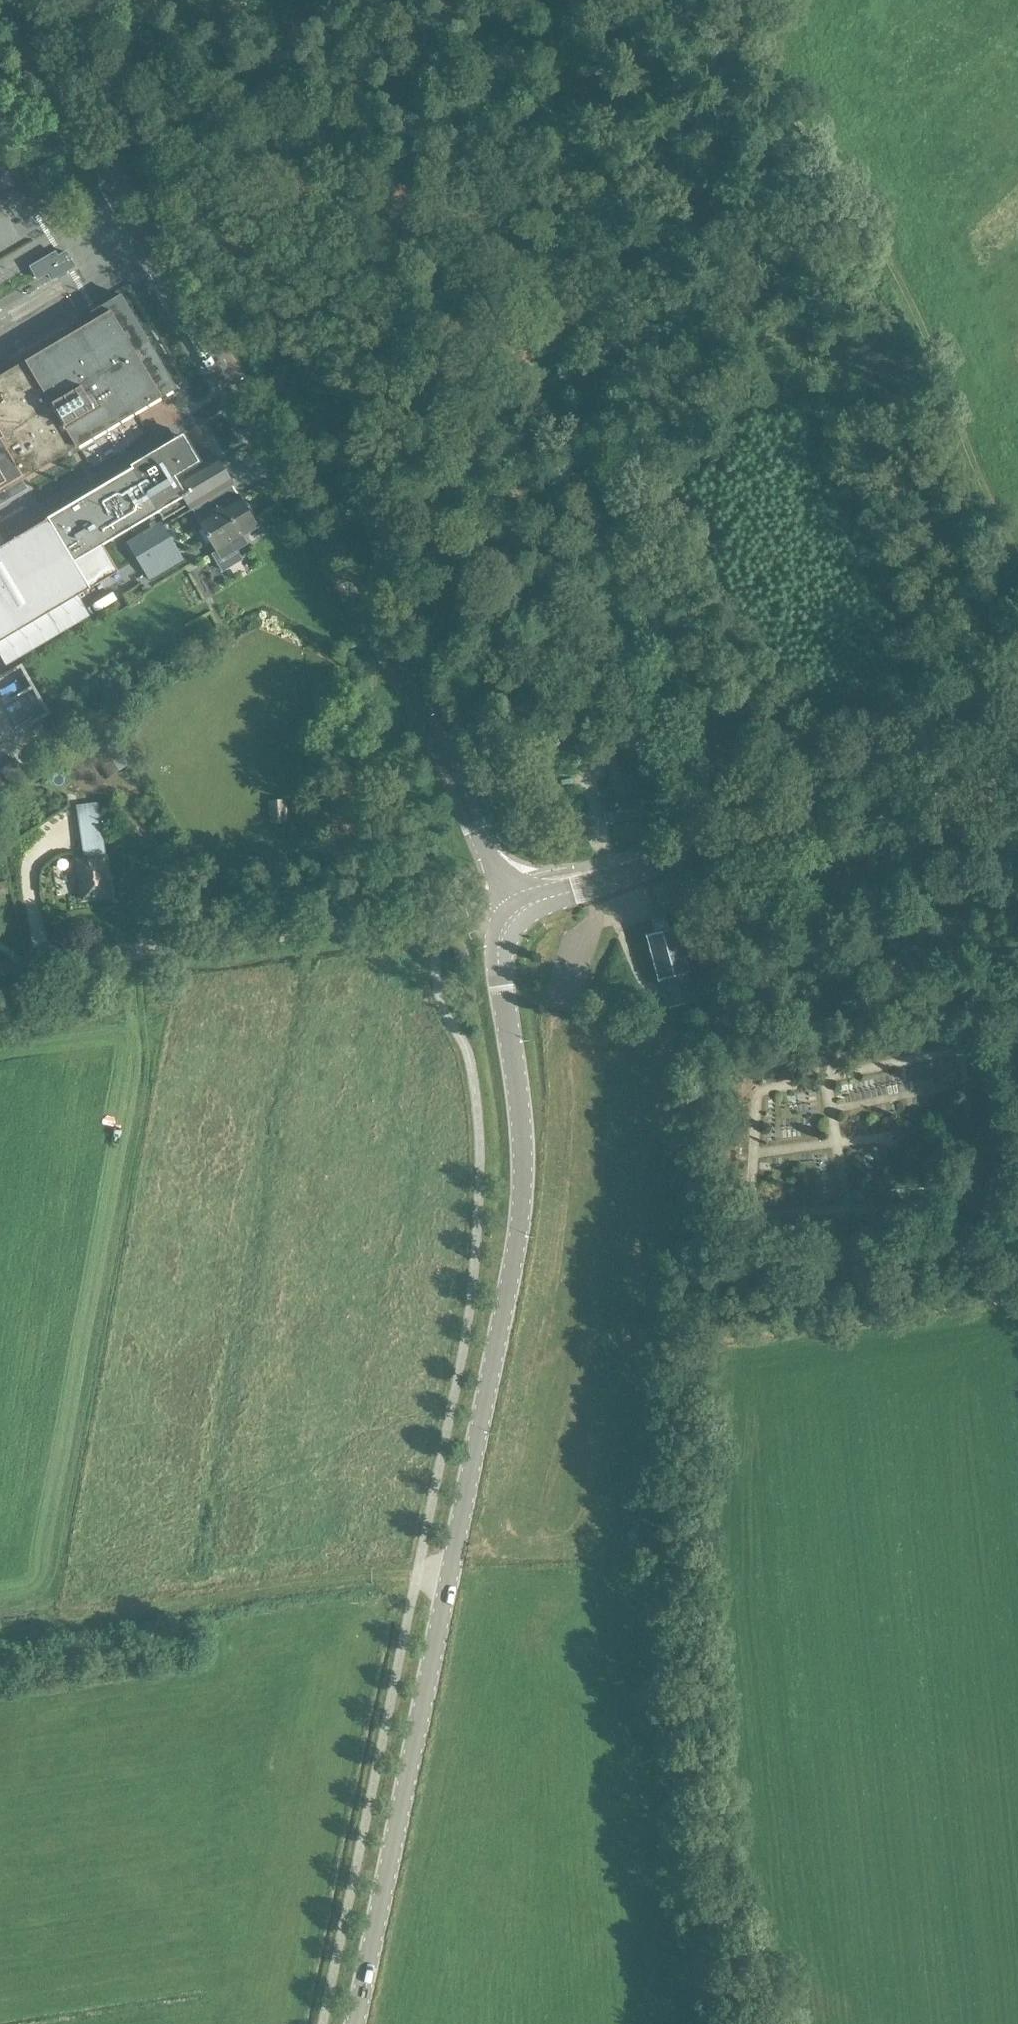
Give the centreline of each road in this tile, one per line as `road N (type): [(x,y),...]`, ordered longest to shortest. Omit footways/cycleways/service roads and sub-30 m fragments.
road 1 (tertiary): [(354,2023),(485,1427),(523,1193),(502,958),(506,926),(520,907)]
road 2 (tertiary): [(505,887),(343,576),(11,0)]
road 3 (track): [(736,0),(730,33),(736,48),(892,261),(1017,563)]
road 4 (tertiary): [(520,907),(1017,759)]
road 5 (unclassified): [(505,887),(466,910),(434,916),(28,962)]
road 6 (track): [(0,1632),(453,1565)]
road 7 (track): [(1017,1296),(653,1343)]

